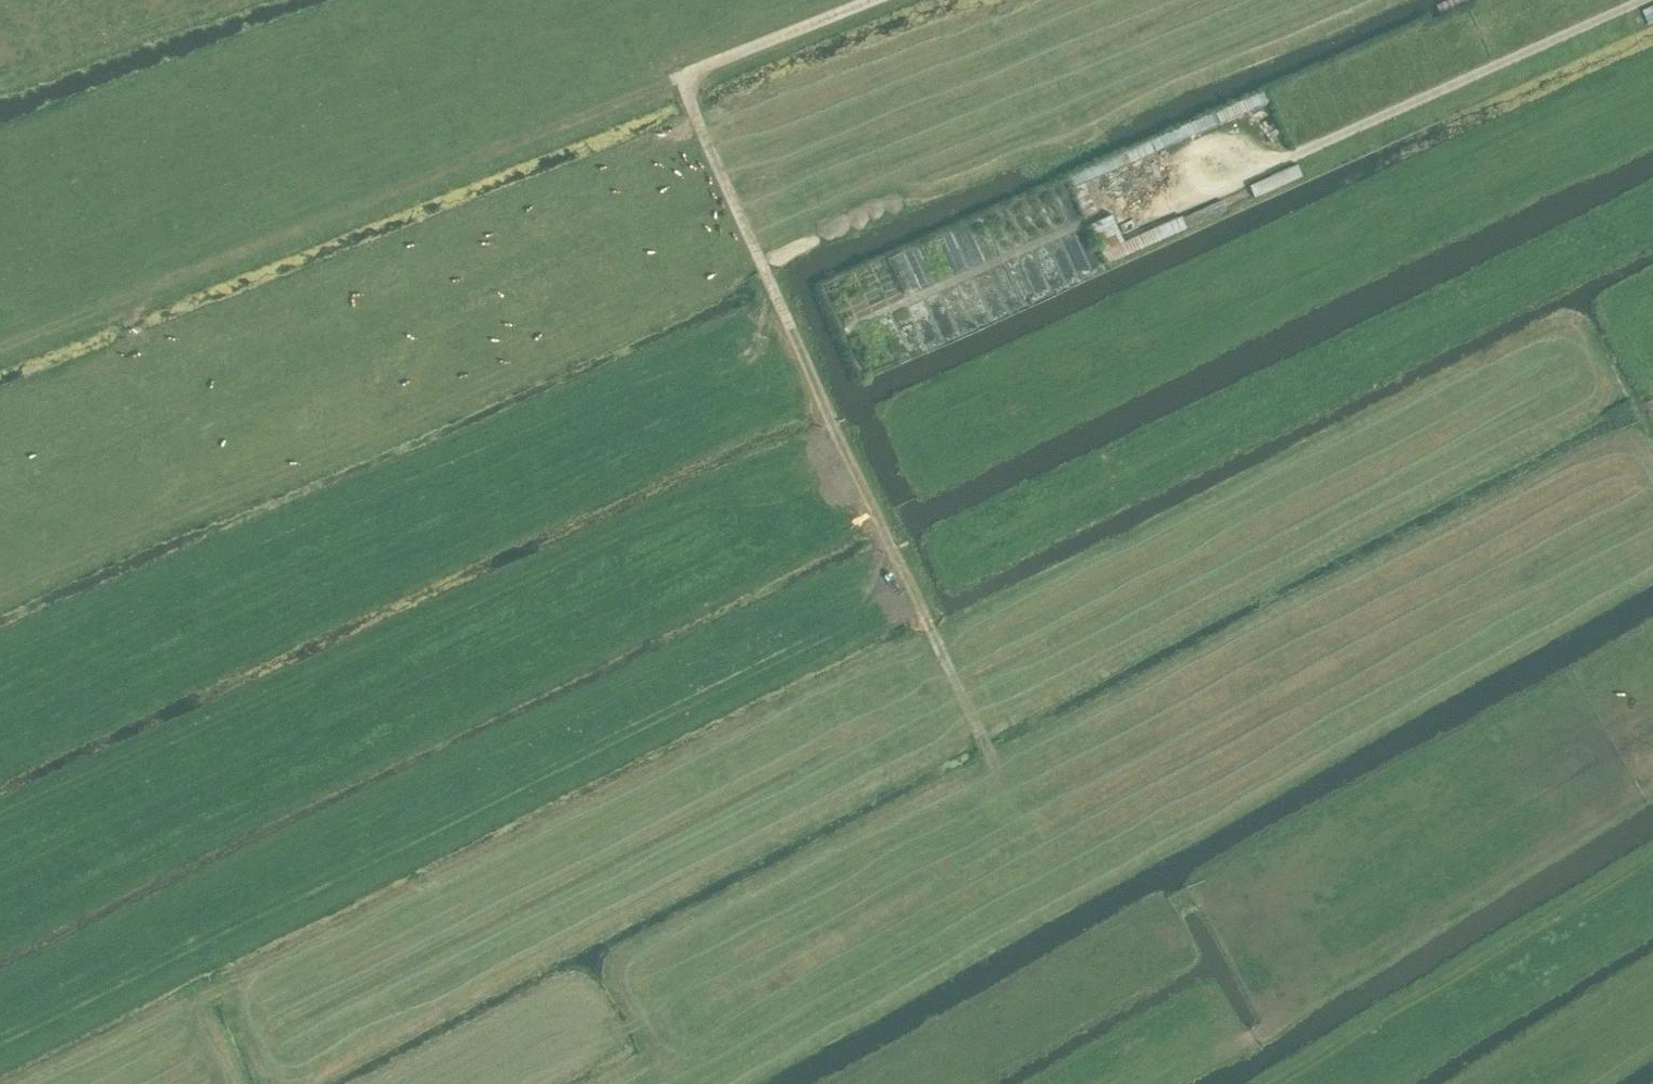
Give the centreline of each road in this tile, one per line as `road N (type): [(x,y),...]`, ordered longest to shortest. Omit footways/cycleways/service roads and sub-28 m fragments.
road 1 (track): [(870,0),(683,75),(790,330),(998,774)]
road 2 (track): [(683,75),(0,346)]

